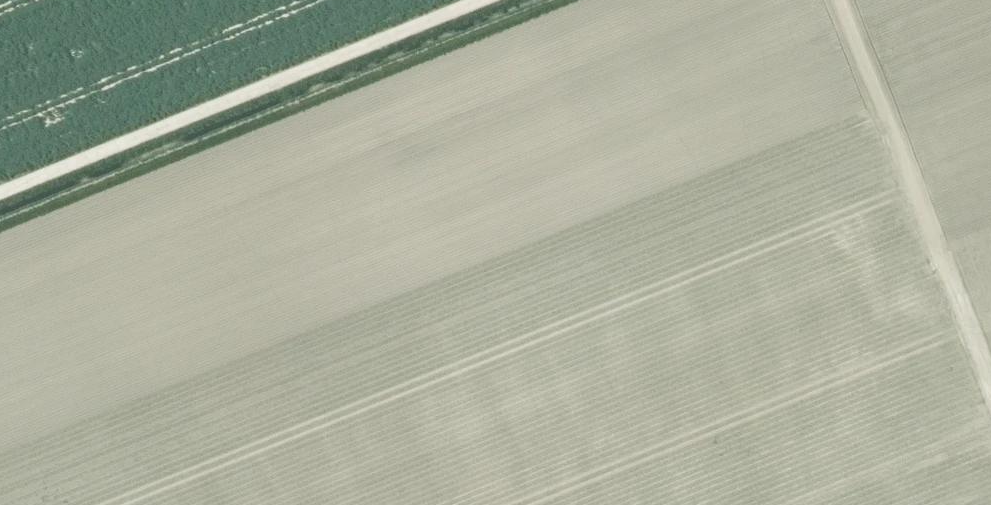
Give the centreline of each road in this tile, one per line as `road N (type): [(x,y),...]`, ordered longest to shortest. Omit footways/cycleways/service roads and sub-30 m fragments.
road 1 (track): [(485,0),(0,194)]

